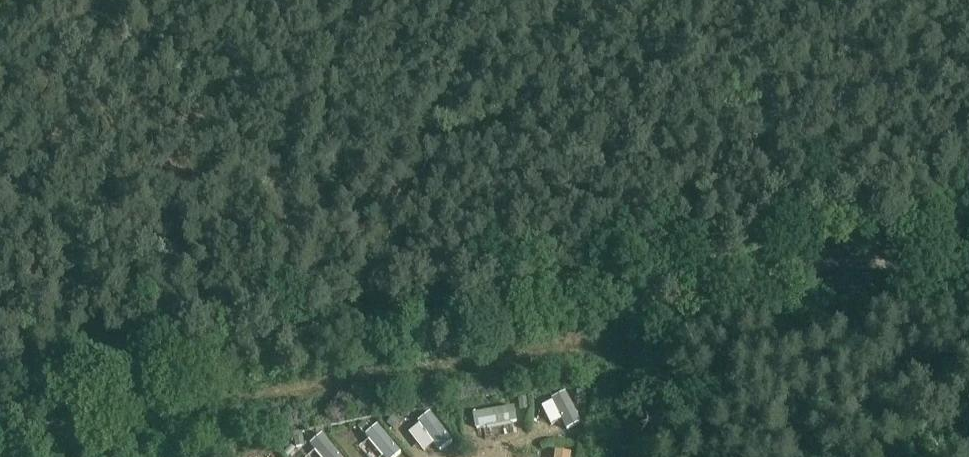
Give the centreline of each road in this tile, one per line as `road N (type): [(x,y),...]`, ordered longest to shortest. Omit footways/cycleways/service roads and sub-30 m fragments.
road 1 (track): [(0,389),(92,390),(376,336),(675,294)]
road 2 (track): [(968,272),(820,271),(675,294)]
road 3 (track): [(675,294),(650,456)]

